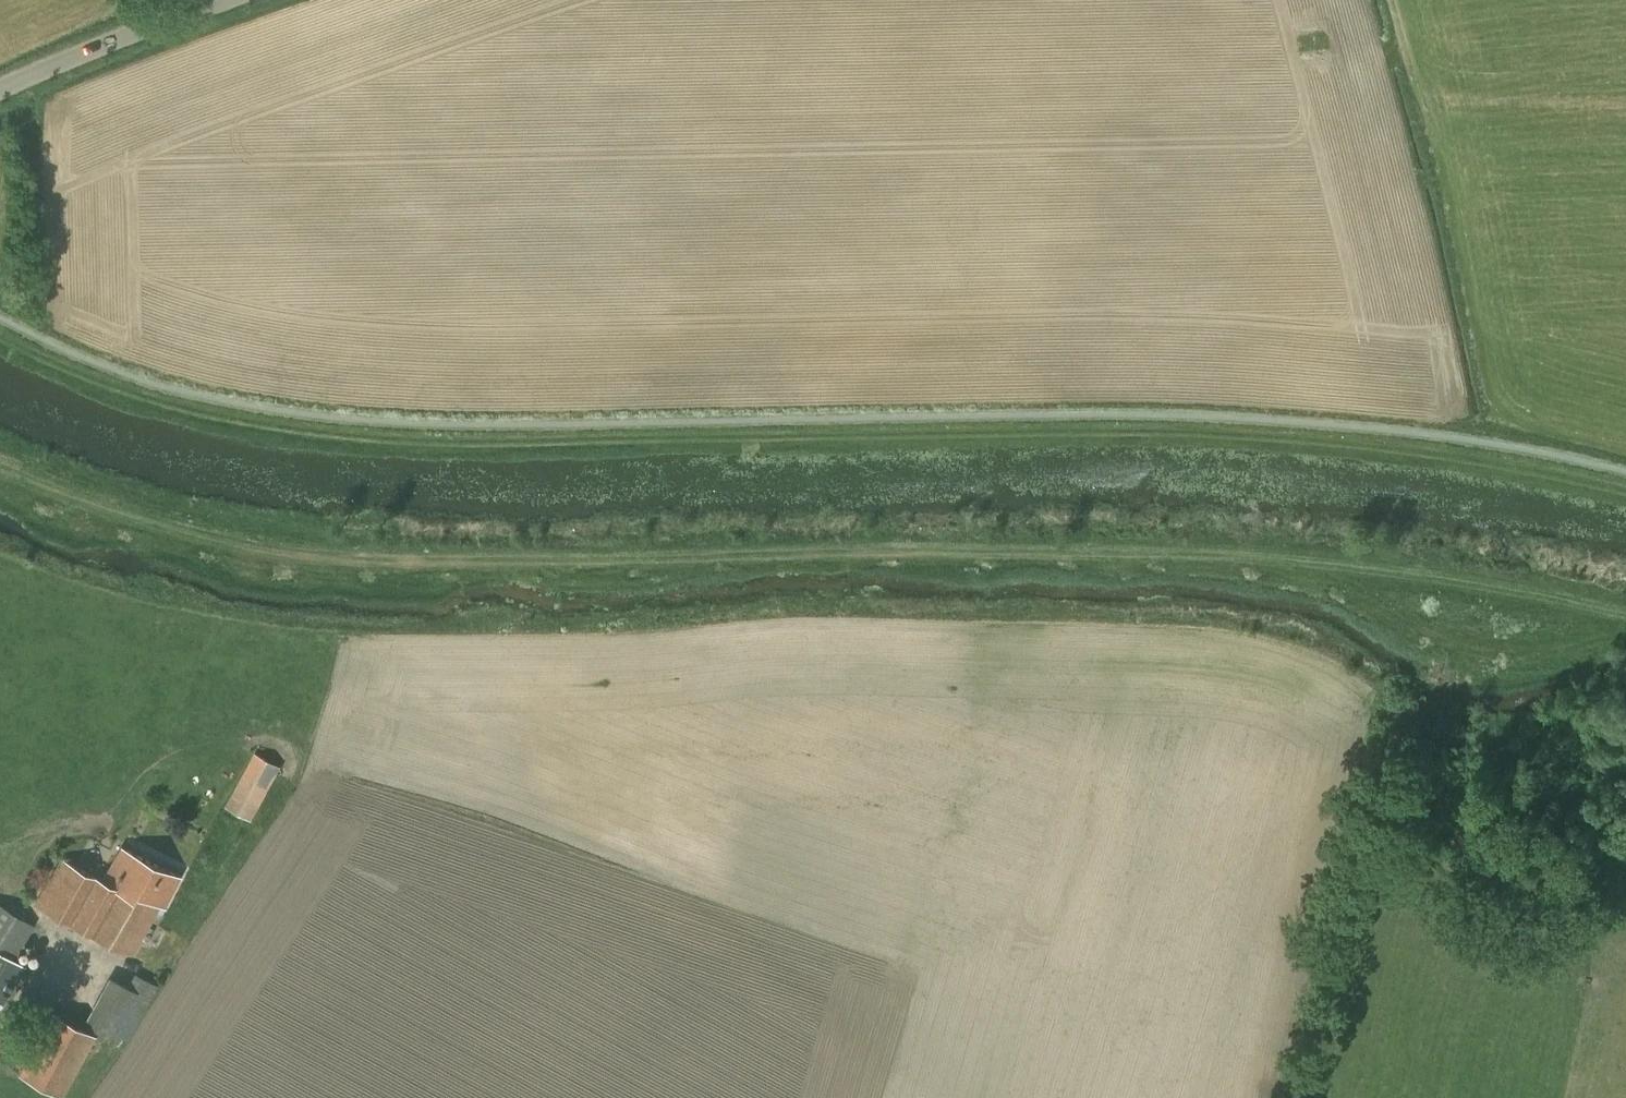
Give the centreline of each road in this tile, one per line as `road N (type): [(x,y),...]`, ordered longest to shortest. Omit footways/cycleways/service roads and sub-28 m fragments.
road 1 (unclassified): [(0,91),(182,16)]

